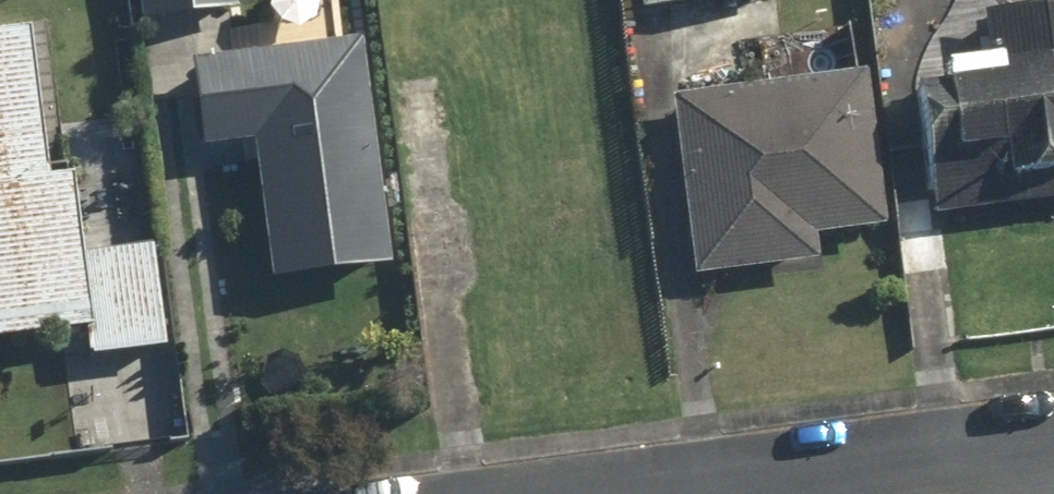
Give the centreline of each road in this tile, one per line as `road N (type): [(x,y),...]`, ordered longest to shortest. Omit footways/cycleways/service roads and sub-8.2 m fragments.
road 1 (residential): [(742,493),(1053,455)]

